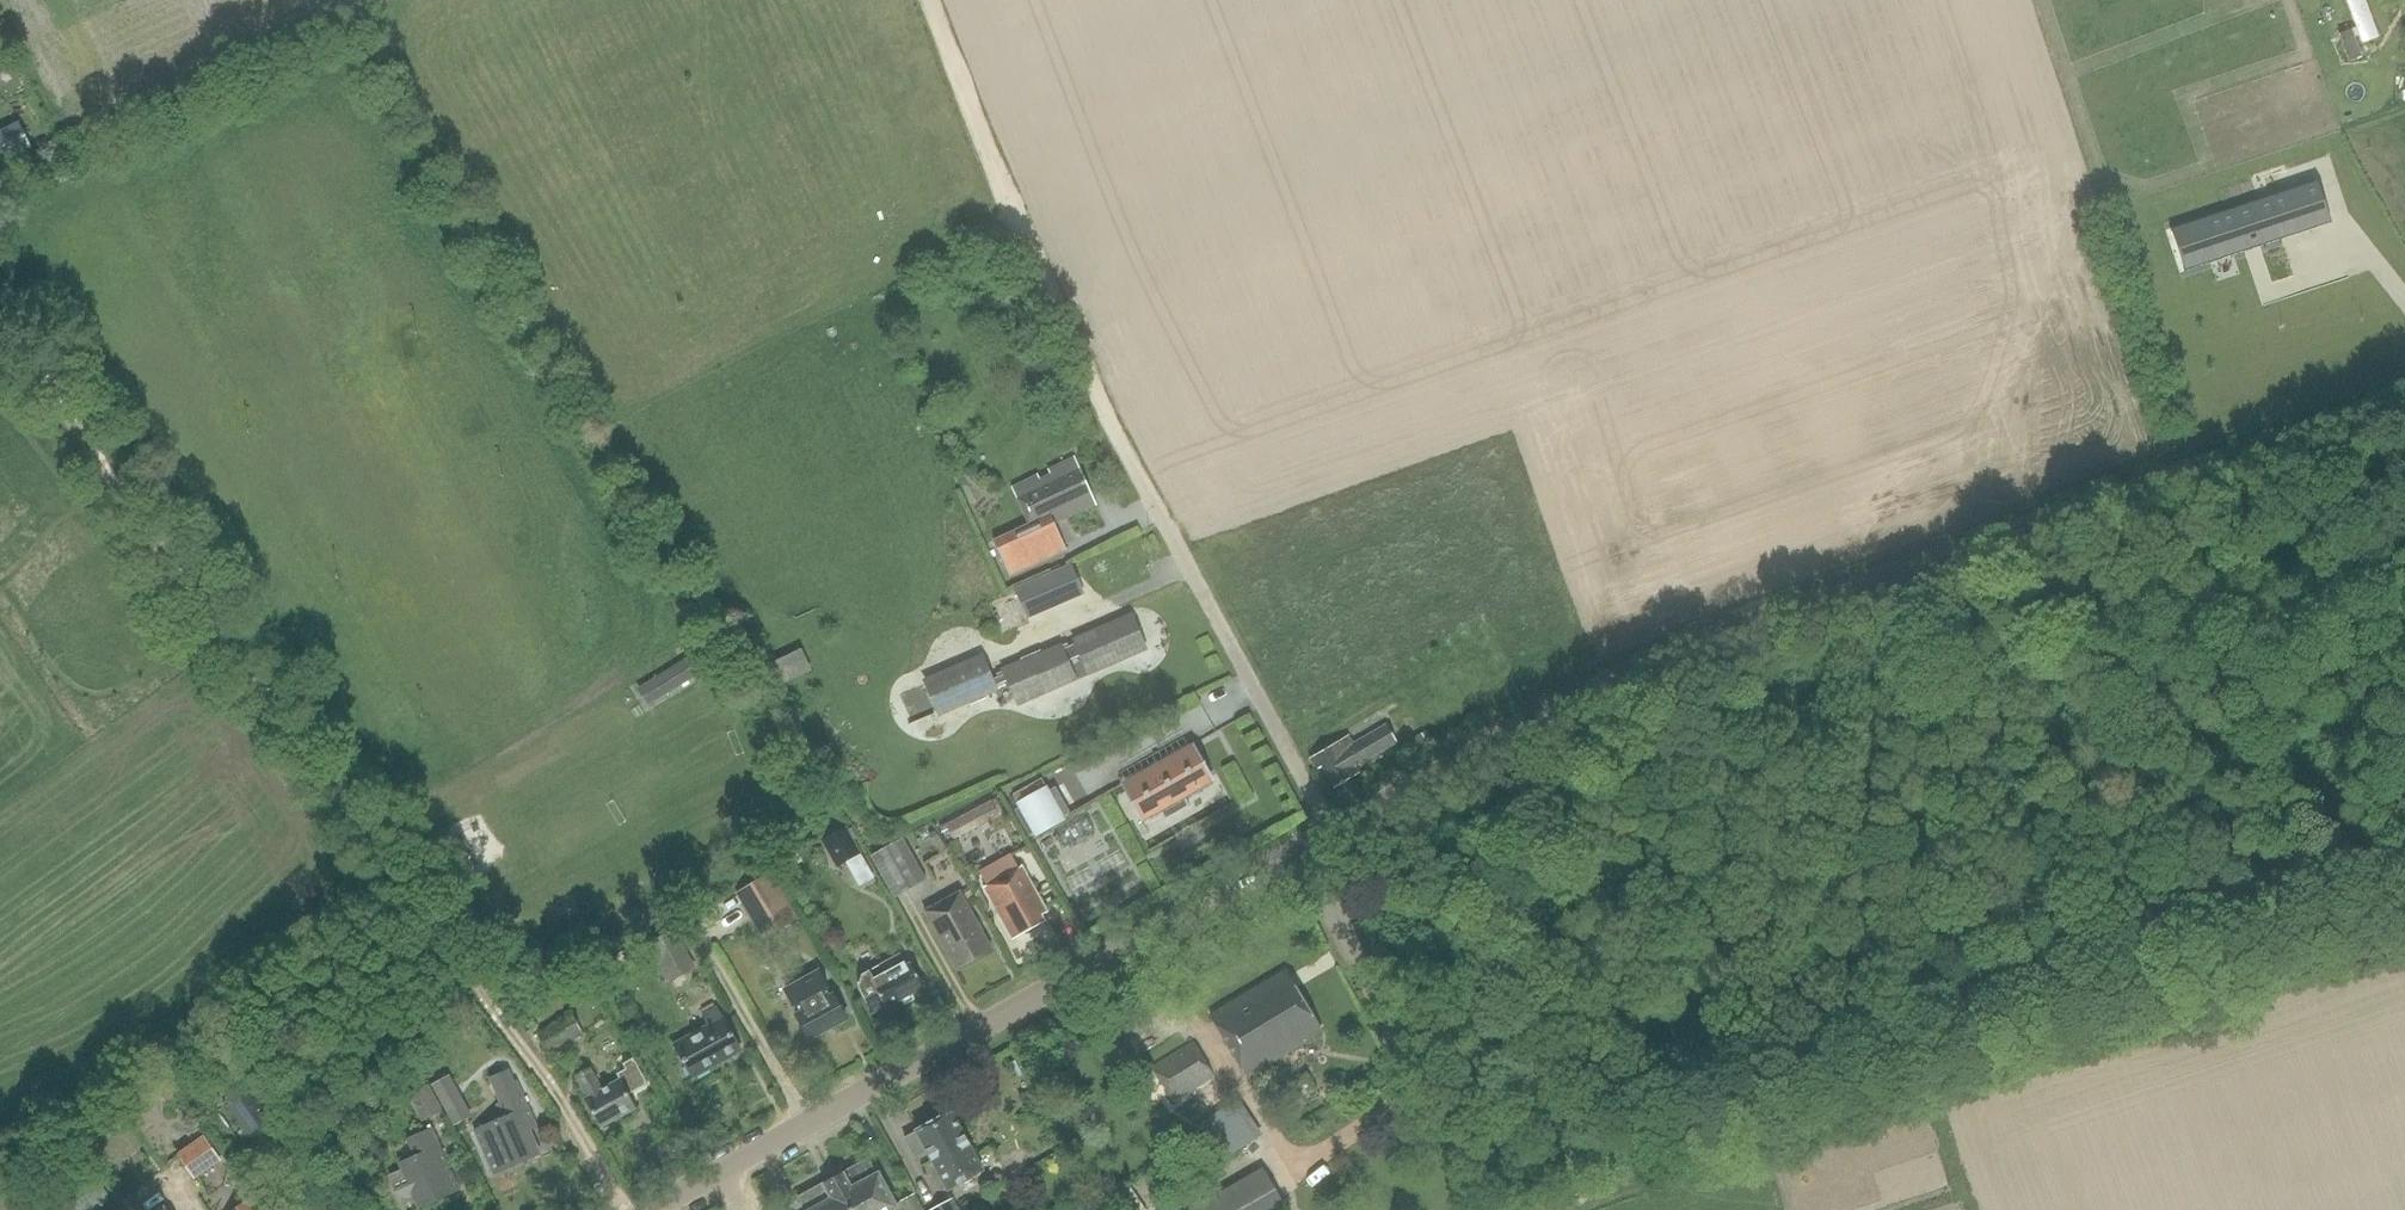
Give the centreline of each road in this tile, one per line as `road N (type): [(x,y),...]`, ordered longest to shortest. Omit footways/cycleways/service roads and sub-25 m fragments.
road 1 (unclassified): [(1334,831),(1584,693),(1688,647),(2404,400)]
road 2 (track): [(629,1209),(0,319)]
road 3 (unclassified): [(721,1173),(1303,850)]
road 4 (unclassified): [(1334,831),(1086,372)]
road 5 (unclassified): [(1497,1209),(1303,850)]
road 6 (track): [(929,0),(1020,235),(1086,372)]
road 7 (track): [(806,1126),(693,919)]

